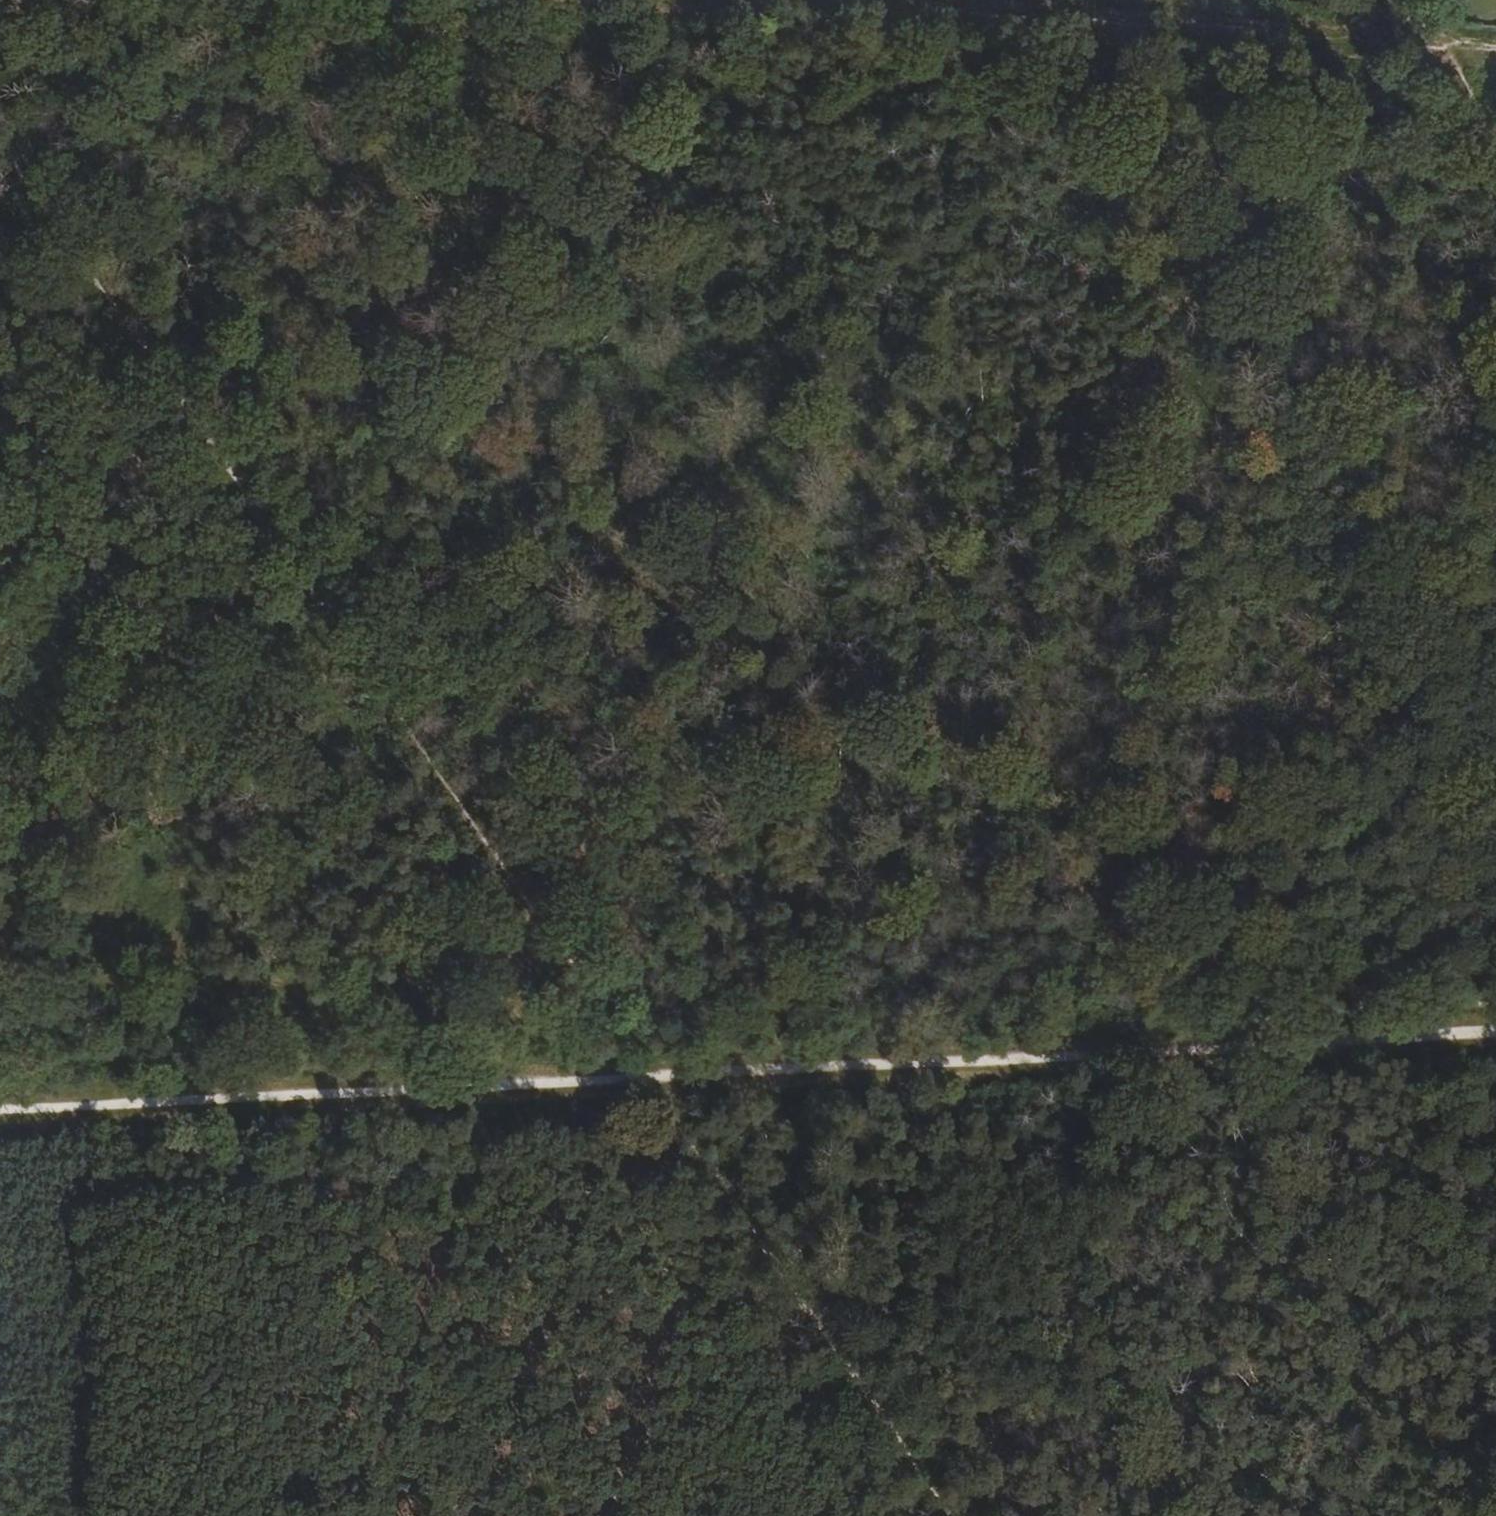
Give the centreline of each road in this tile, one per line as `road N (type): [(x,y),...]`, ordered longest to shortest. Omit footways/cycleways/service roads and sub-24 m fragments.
road 1 (track): [(946,1515),(0,144)]
road 2 (track): [(0,1108),(1495,1031)]

